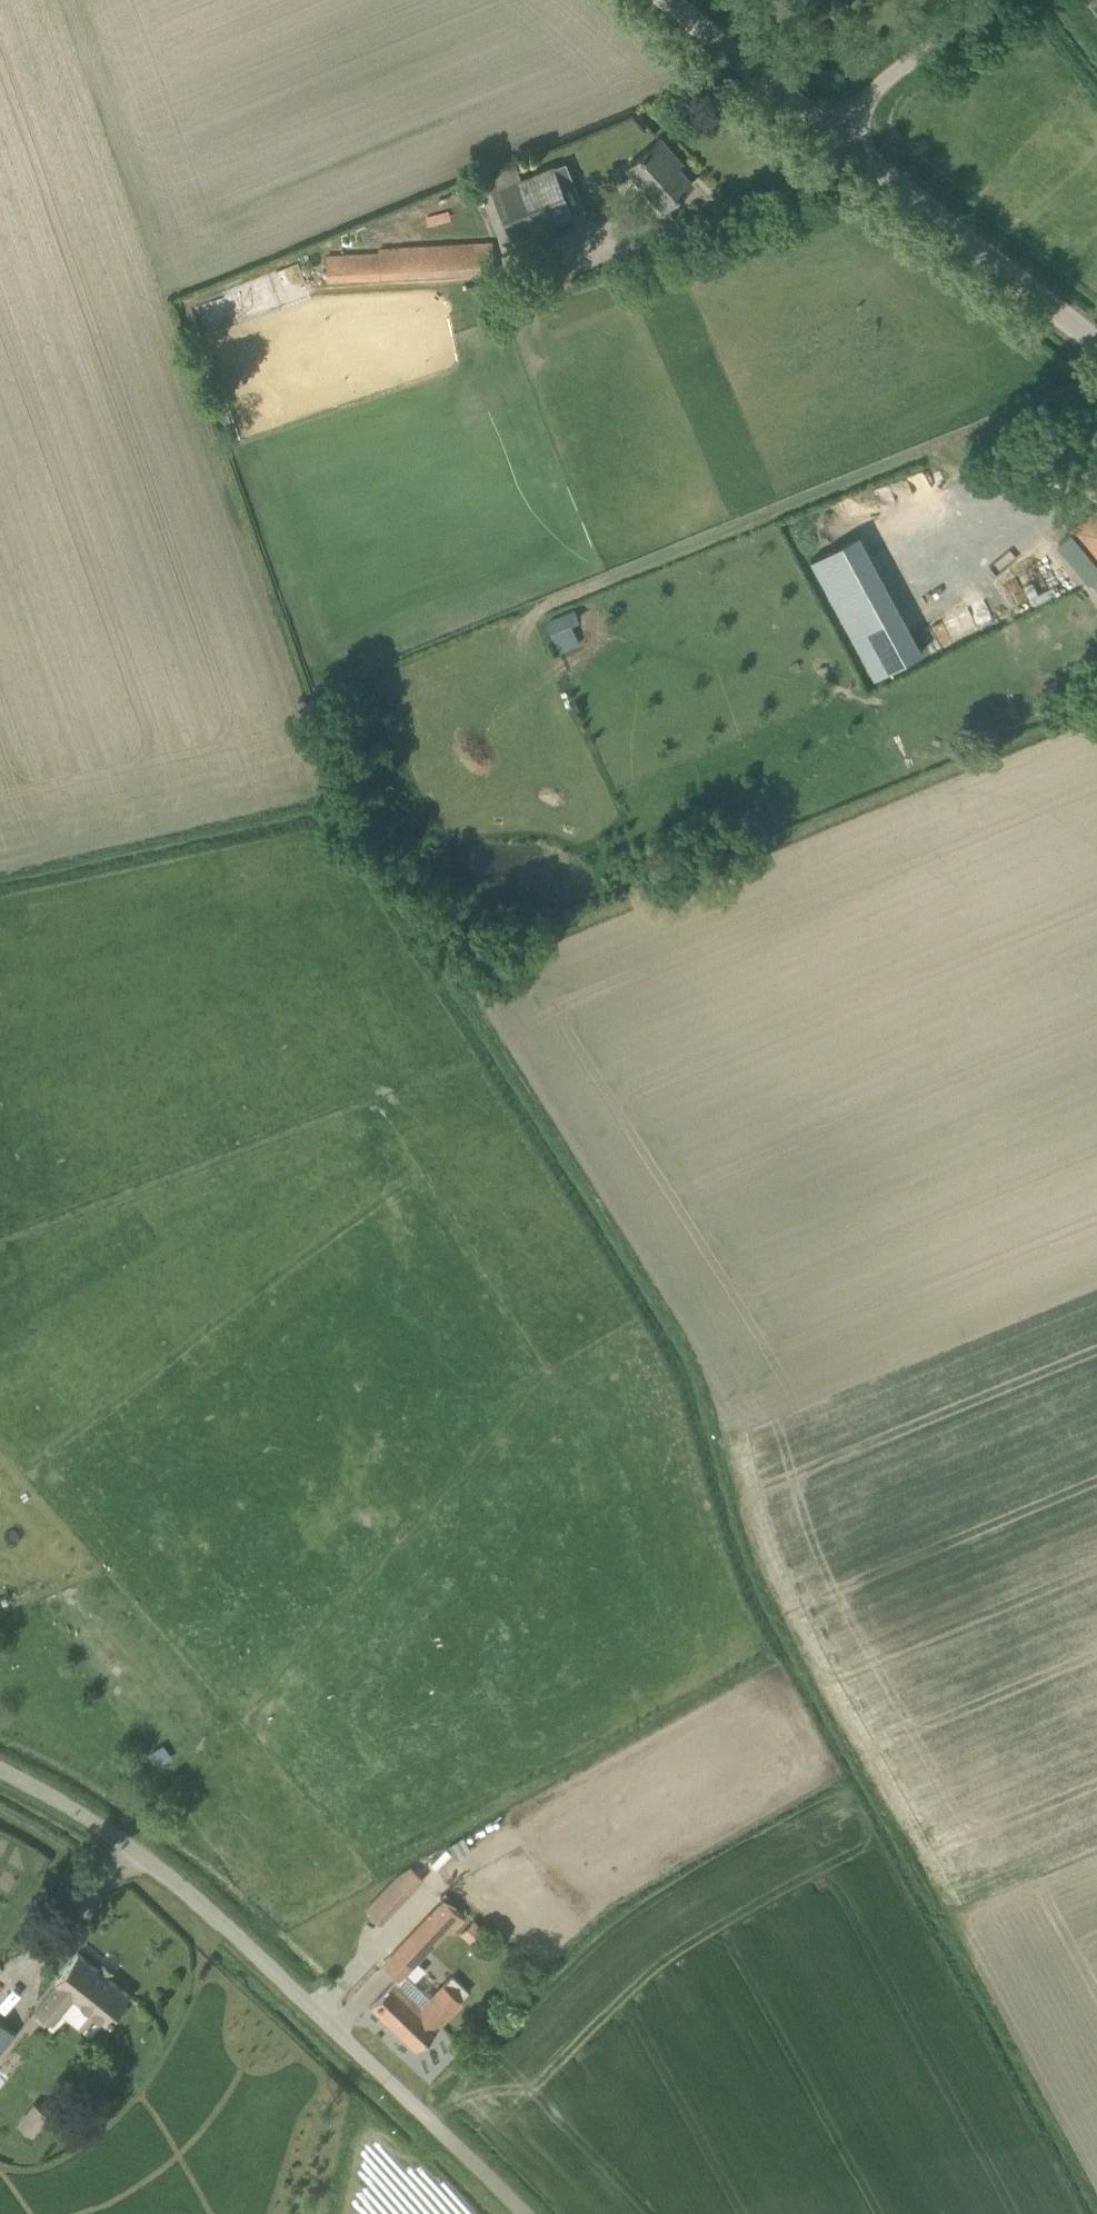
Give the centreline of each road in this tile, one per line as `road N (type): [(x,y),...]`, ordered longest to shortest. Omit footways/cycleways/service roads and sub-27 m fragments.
road 1 (unclassified): [(505,2213),(252,1948),(114,1825),(0,1767)]
road 2 (unclassified): [(1096,349),(832,134)]
road 3 (unclassified): [(832,134),(1017,0)]
road 4 (unclassified): [(832,134),(754,80),(665,0)]

